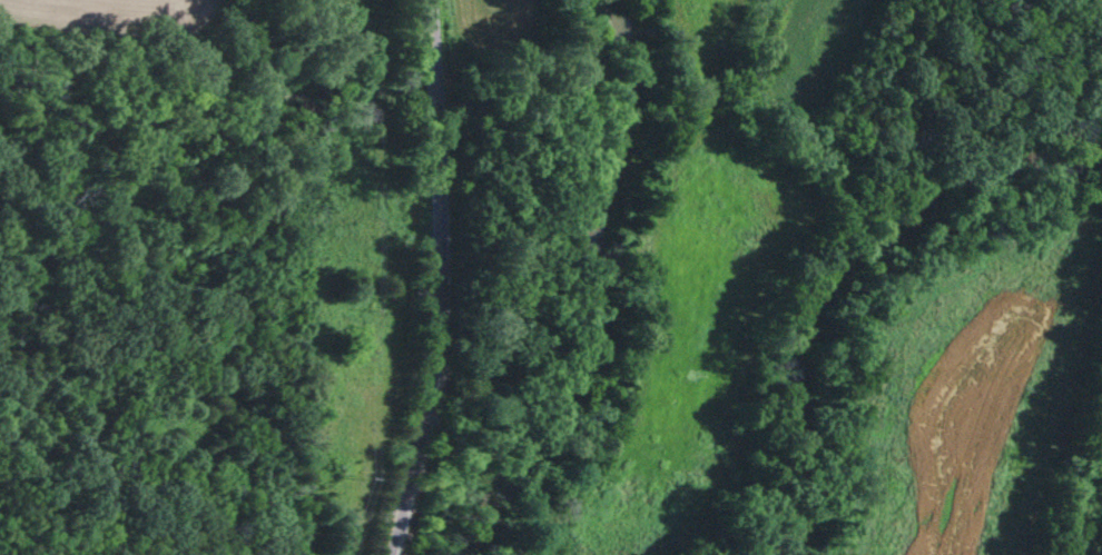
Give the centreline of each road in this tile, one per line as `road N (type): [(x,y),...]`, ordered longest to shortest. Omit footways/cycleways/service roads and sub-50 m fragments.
road 1 (residential): [(388,554),(440,317),(426,0)]

